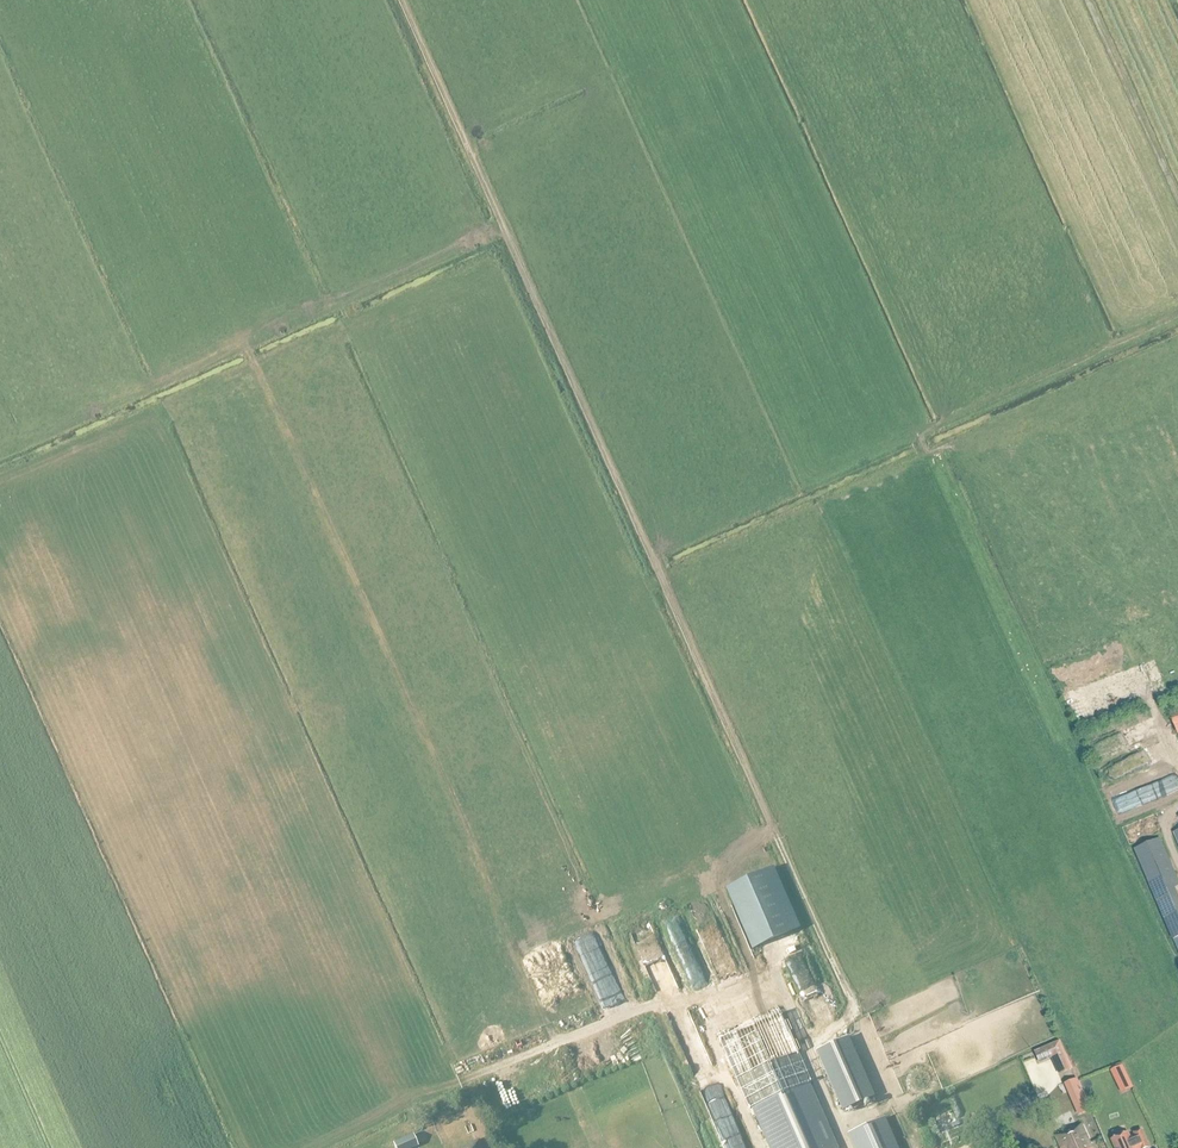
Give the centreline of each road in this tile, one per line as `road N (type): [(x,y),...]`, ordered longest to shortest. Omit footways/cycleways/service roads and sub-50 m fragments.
road 1 (track): [(800,1043),(849,1019),(851,1009),(396,0)]

